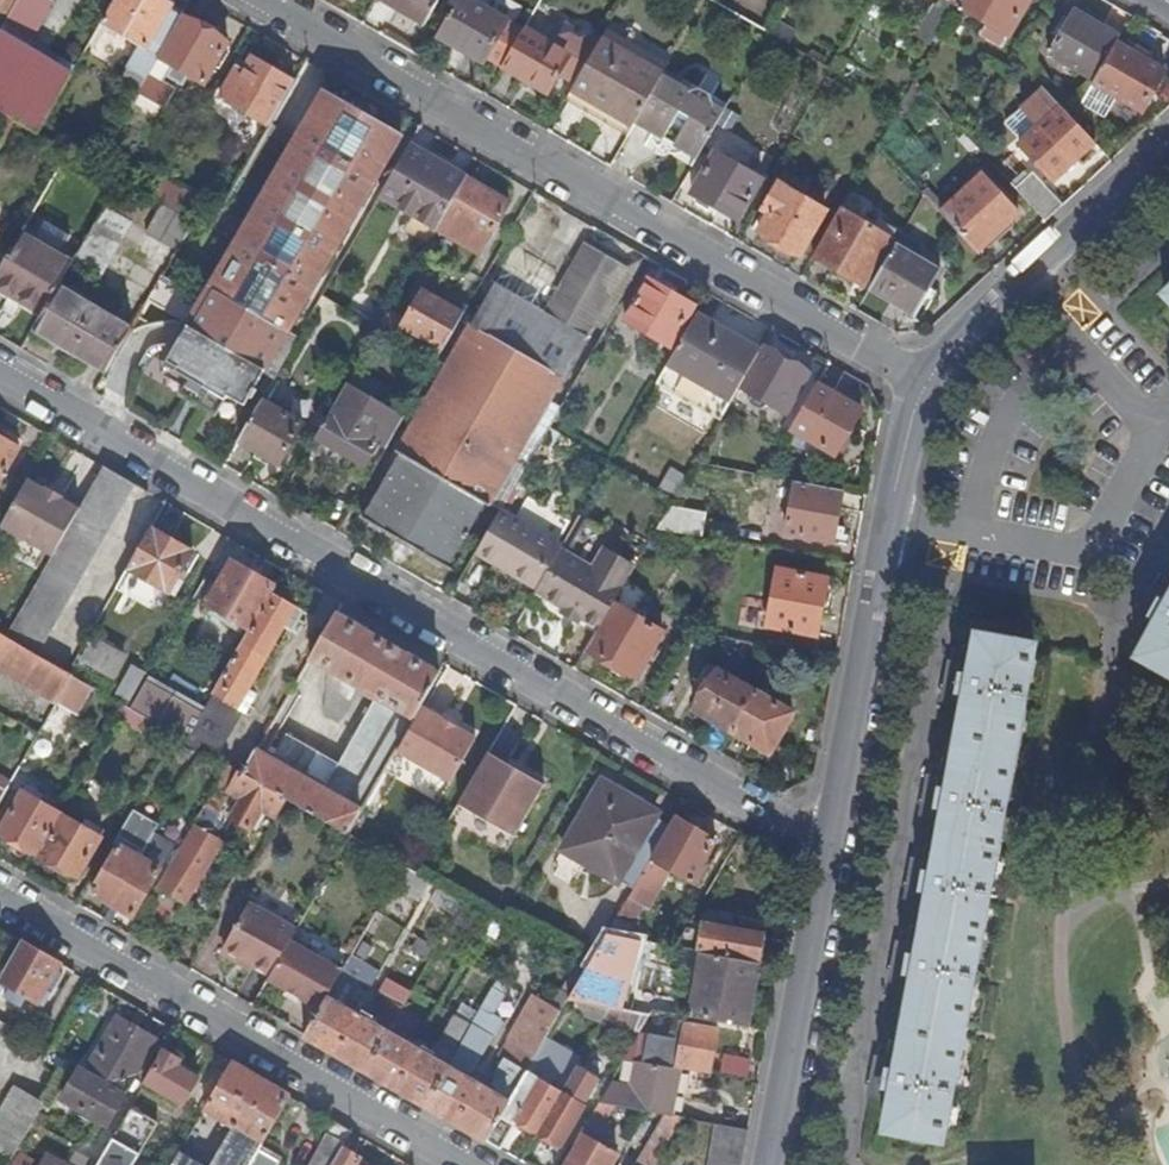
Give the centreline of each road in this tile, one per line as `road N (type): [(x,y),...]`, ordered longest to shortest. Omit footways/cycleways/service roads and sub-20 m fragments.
road 1 (residential): [(0,371),(809,842),(827,845)]
road 2 (residential): [(916,387),(253,0)]
road 3 (residential): [(467,1164),(0,895)]
road 4 (residential): [(1147,436),(1081,554),(884,523)]
road 5 (residential): [(827,845),(884,523)]
road 6 (residential): [(766,1164),(827,845)]
road 7 (residential): [(1013,287),(1168,143)]
road 8 (residential): [(1013,287),(1147,436)]
road 9 (residential): [(884,523),(916,387)]
road 10 (residential): [(916,387),(1013,287)]

